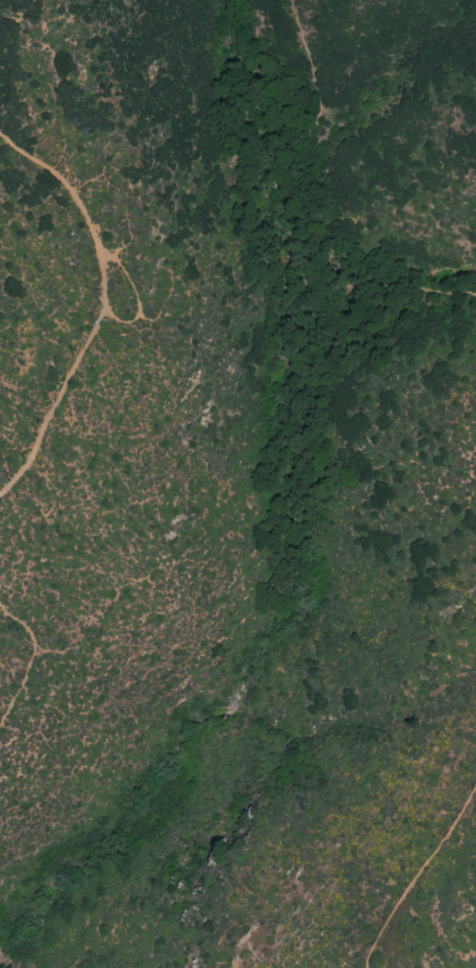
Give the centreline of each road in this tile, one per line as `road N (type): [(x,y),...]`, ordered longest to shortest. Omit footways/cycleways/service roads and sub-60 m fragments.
road 1 (track): [(0,137),(59,177),(95,227),(107,311)]

